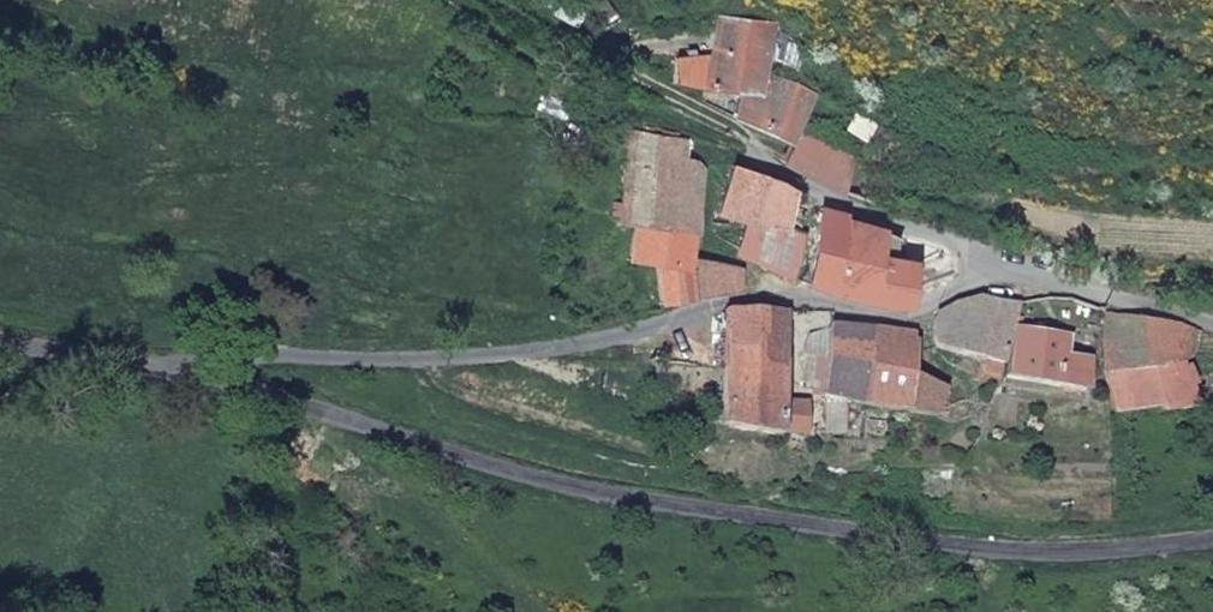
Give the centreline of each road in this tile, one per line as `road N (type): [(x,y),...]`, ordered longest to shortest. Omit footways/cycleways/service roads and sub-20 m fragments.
road 1 (secondary): [(1212,540),(1038,553),(629,500),(203,376)]
road 2 (unclassified): [(1082,291),(984,281),(894,315),(736,301),(562,349),(414,362),(229,354),(213,358),(203,376)]
road 3 (track): [(751,160),(605,96),(450,0)]
road 4 (secondary): [(203,376),(0,337)]
road 5 (track): [(1212,273),(1092,280),(1082,291)]
road 6 (unclassified): [(1082,291),(1212,324)]

